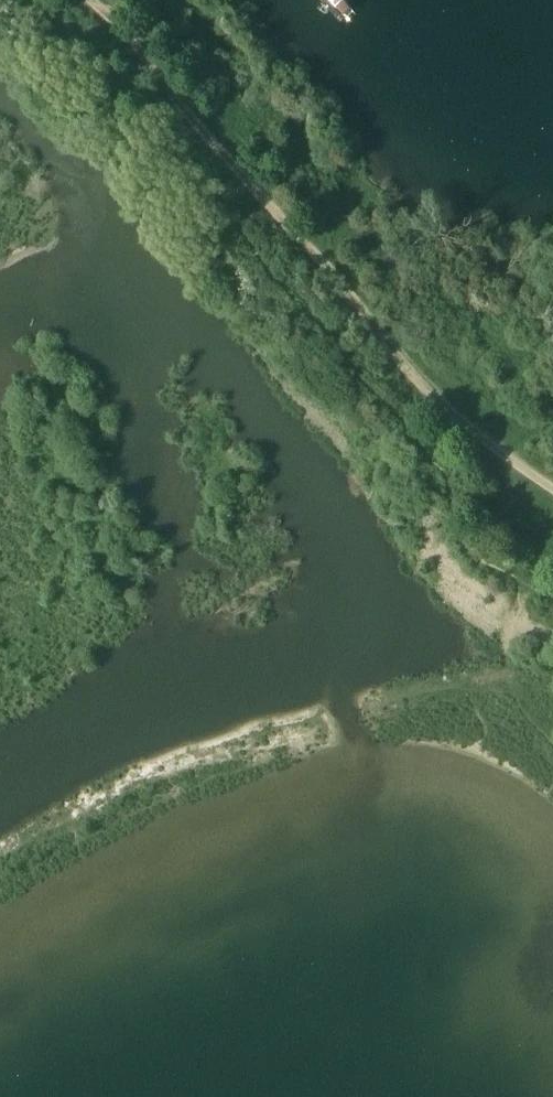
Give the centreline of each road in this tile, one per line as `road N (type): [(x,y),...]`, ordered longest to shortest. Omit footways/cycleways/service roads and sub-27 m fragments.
road 1 (track): [(91,0),(332,268),(409,370),(552,486)]

